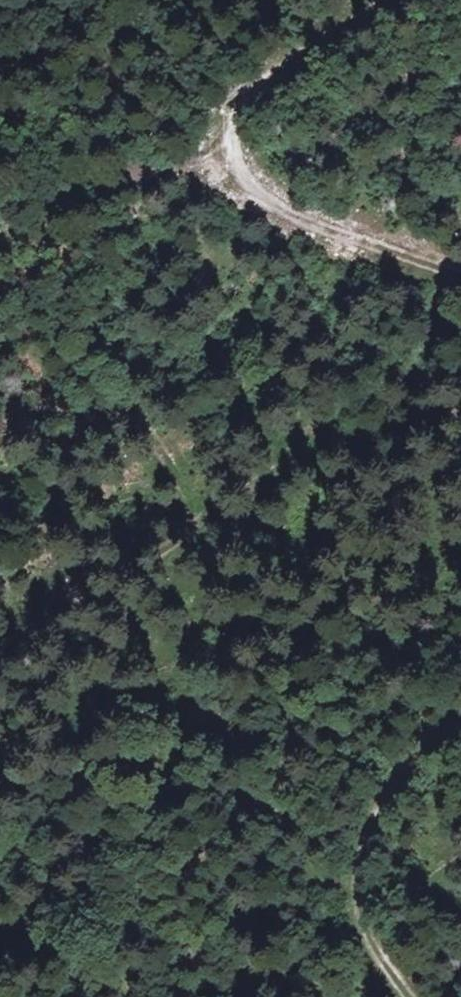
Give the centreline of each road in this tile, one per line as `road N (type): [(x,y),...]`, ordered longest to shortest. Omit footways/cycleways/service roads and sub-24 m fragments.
road 1 (track): [(89,0),(82,272),(202,498),(214,643),(133,996)]
road 2 (track): [(379,0),(302,50),(239,108),(226,154),(248,190),(289,221),(460,276)]
road 3 (track): [(460,740),(394,793),(366,852),(360,924),(407,996)]
road 4 (track): [(0,646),(12,626),(202,498)]

